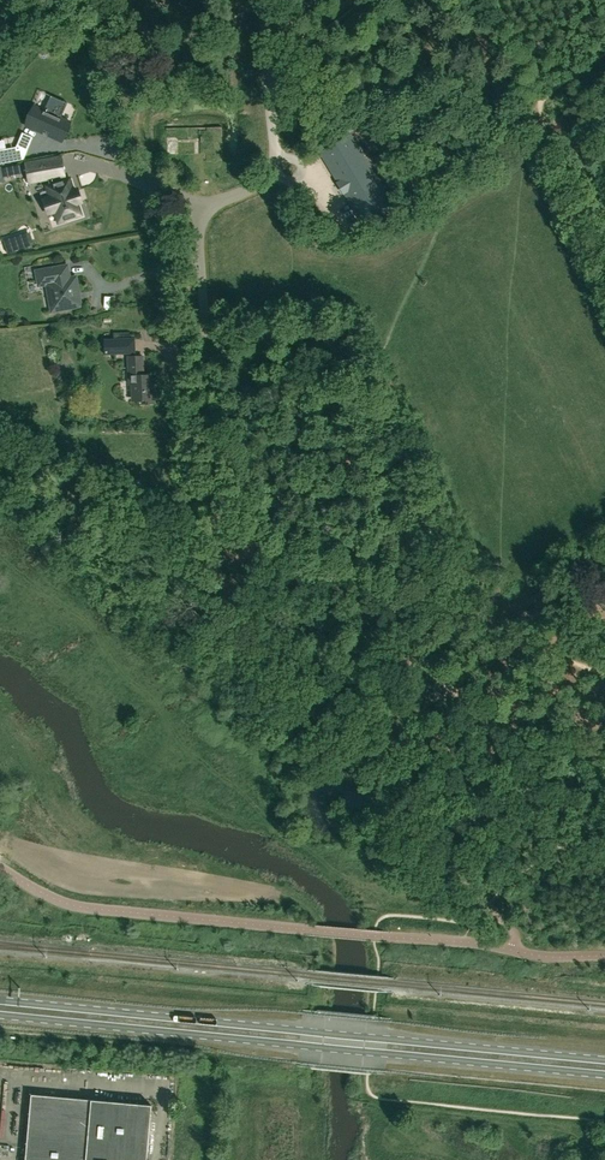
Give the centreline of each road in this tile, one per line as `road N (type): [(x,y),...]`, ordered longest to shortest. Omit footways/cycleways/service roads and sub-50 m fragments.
road 1 (primary): [(604,1057),(0,999)]
road 2 (primary): [(0,1016),(604,1074)]
road 3 (unclassified): [(206,210),(258,185),(275,163),(264,0)]
road 4 (unclassified): [(210,428),(198,247),(206,210)]

